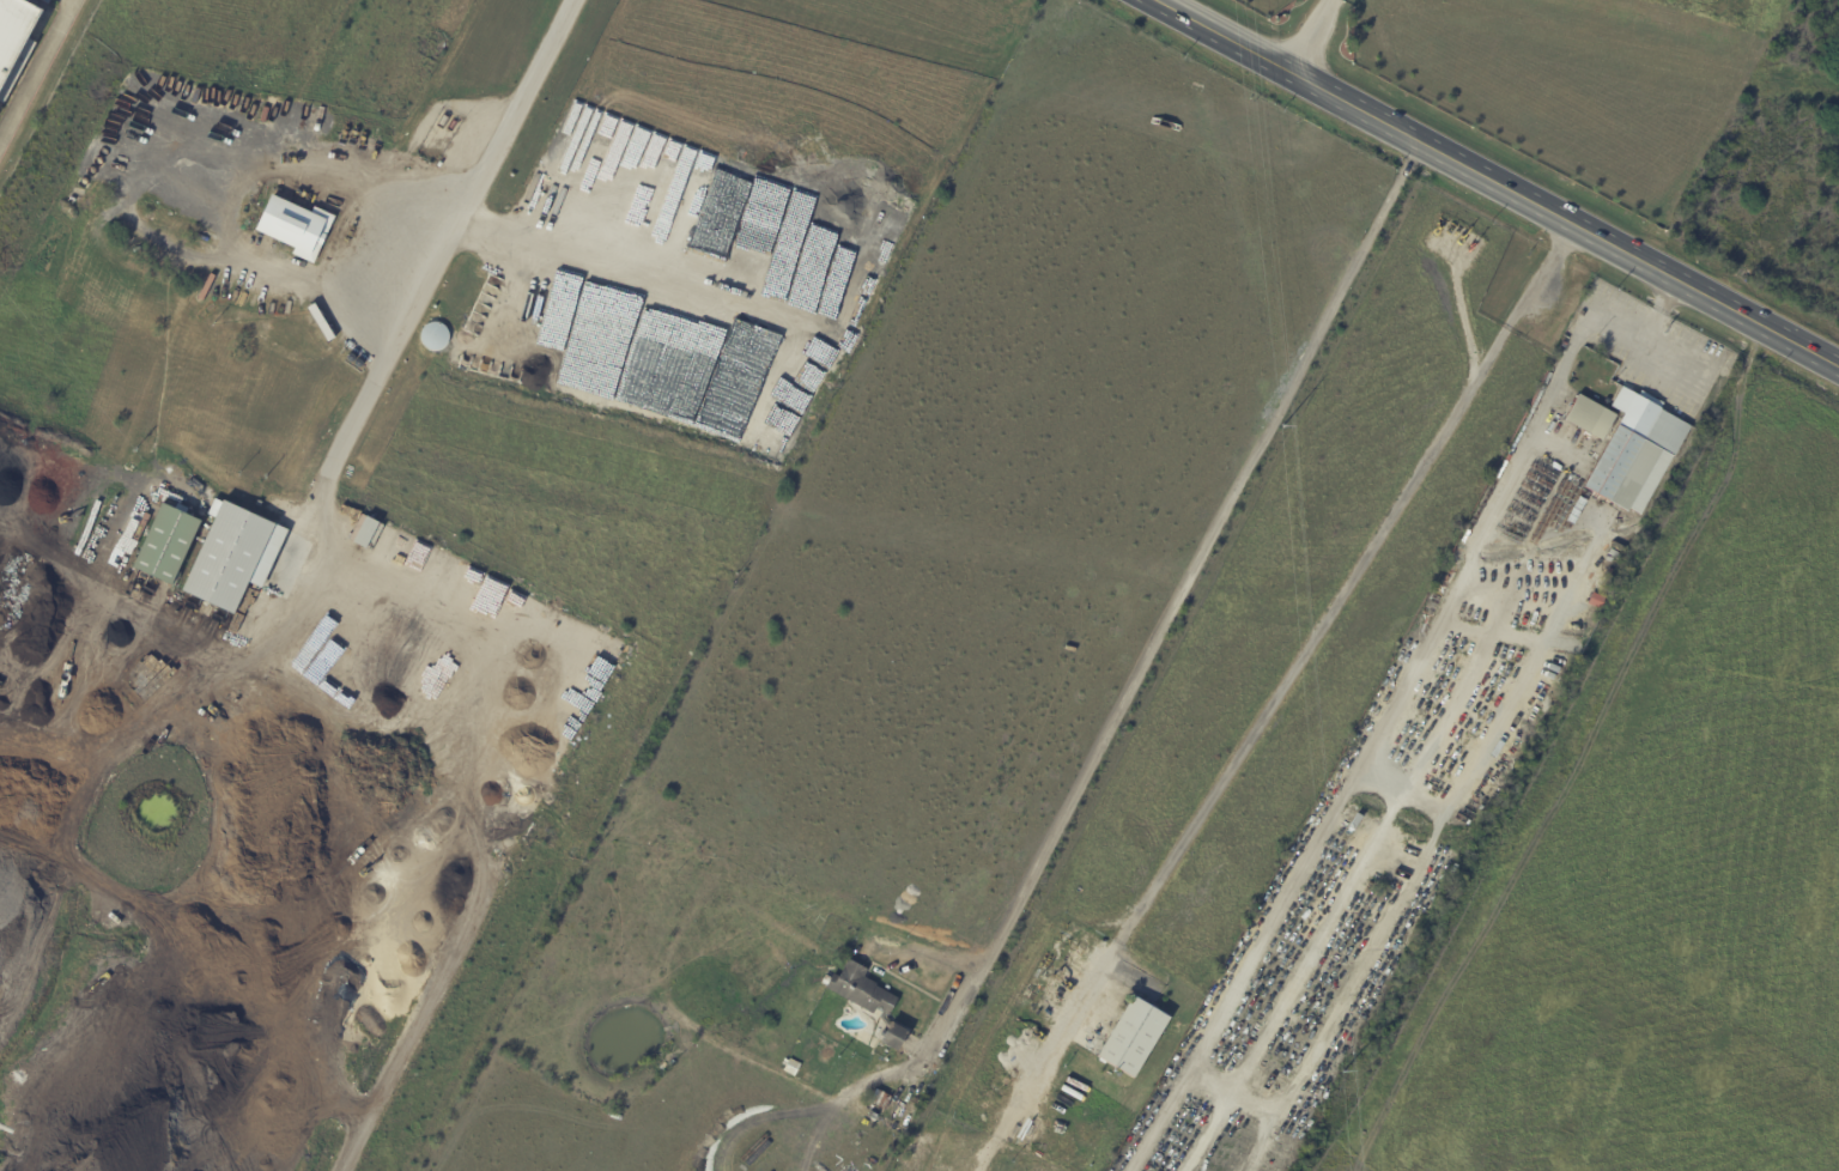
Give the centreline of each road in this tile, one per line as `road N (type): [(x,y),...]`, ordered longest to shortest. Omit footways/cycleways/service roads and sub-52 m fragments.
road 1 (secondary): [(1154,0),(1838,367)]

